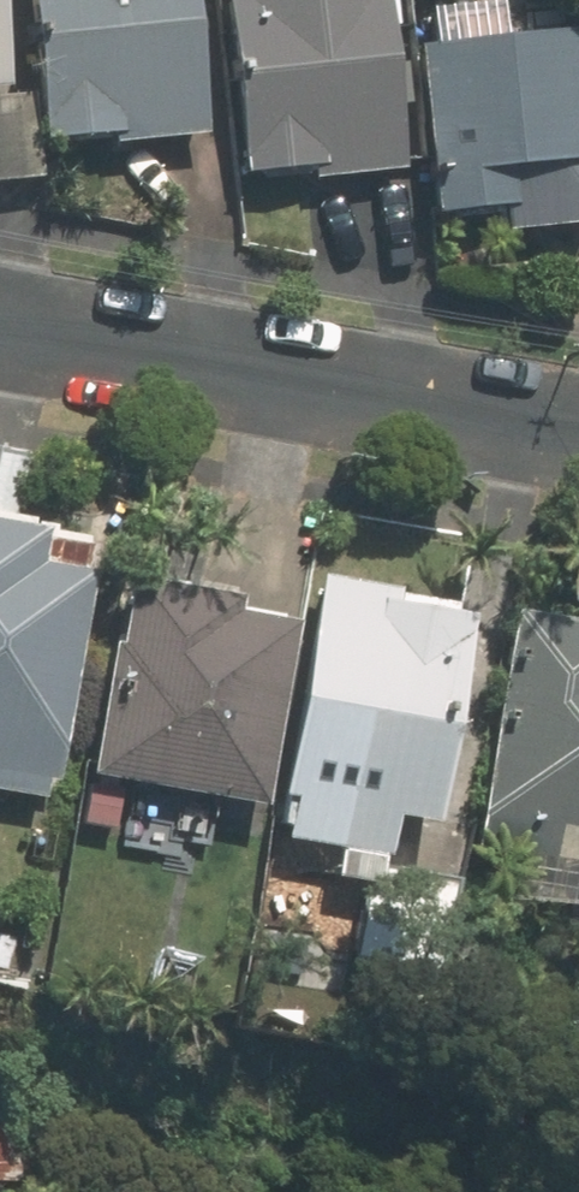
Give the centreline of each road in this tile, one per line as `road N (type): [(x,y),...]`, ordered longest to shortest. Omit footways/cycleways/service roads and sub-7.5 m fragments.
road 1 (residential): [(578,433),(0,327)]

